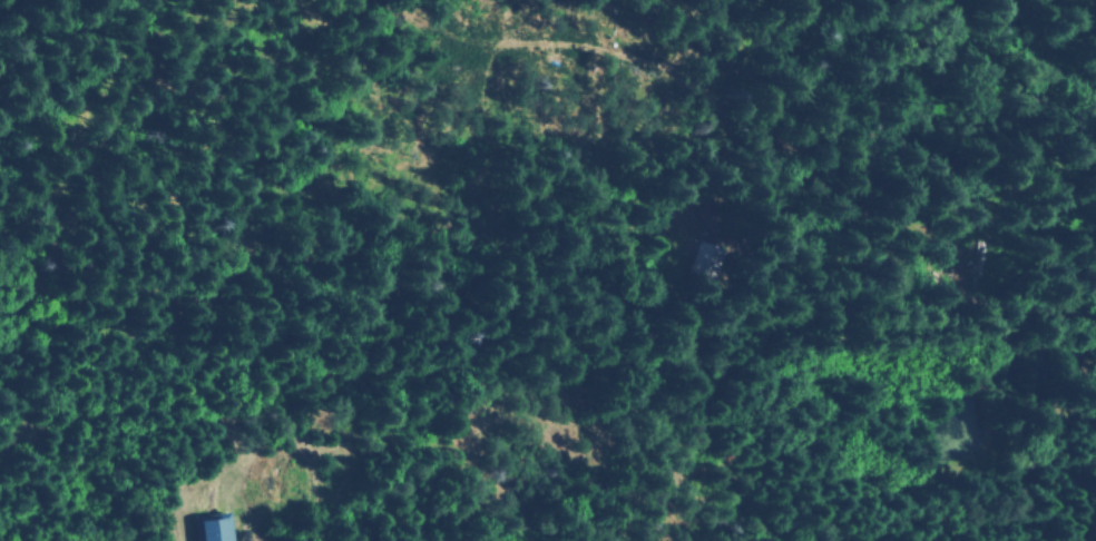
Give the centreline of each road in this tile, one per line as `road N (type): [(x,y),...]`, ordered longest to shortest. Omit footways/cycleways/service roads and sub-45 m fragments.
road 1 (residential): [(0,354),(36,399),(50,513)]

